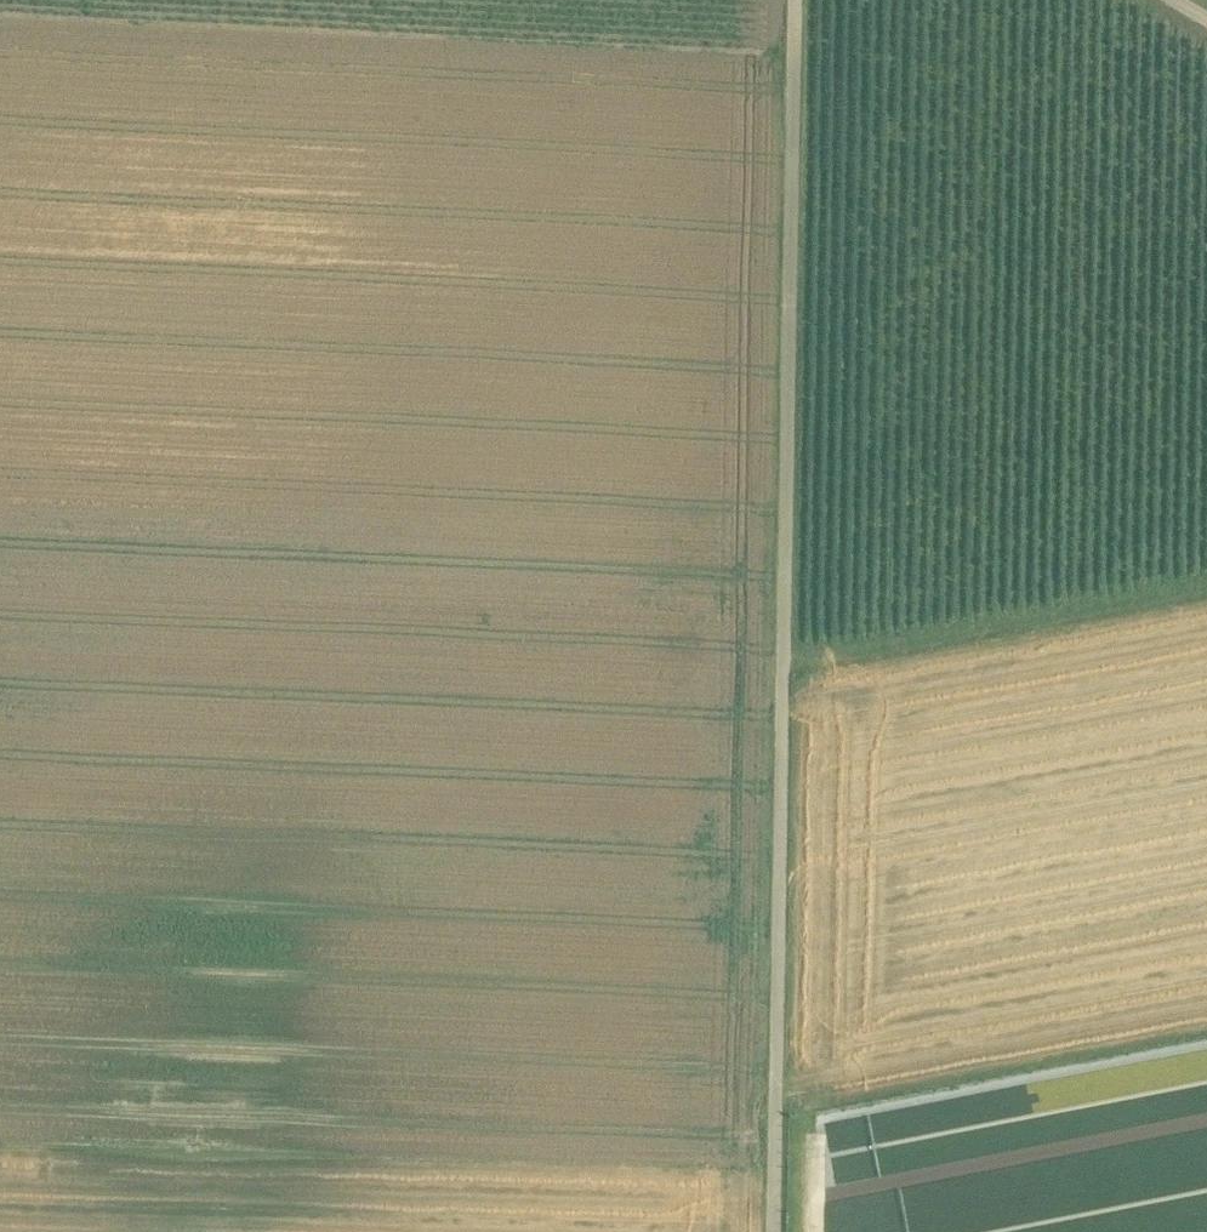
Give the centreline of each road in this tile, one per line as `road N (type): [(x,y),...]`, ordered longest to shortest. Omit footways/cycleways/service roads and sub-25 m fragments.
road 1 (unclassified): [(796,0),(766,1231)]

